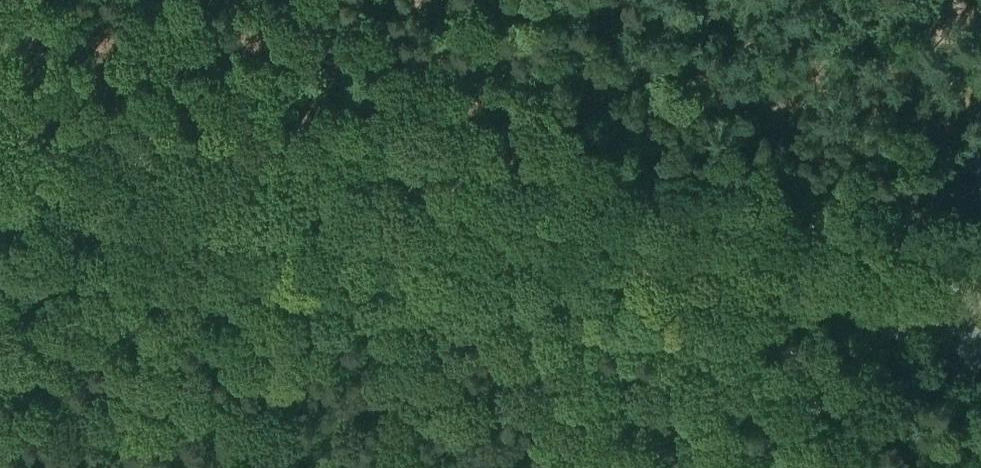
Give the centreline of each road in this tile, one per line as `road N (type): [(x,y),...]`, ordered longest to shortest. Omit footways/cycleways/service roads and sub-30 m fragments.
road 1 (secondary): [(980,349),(875,291),(775,263),(0,183)]

